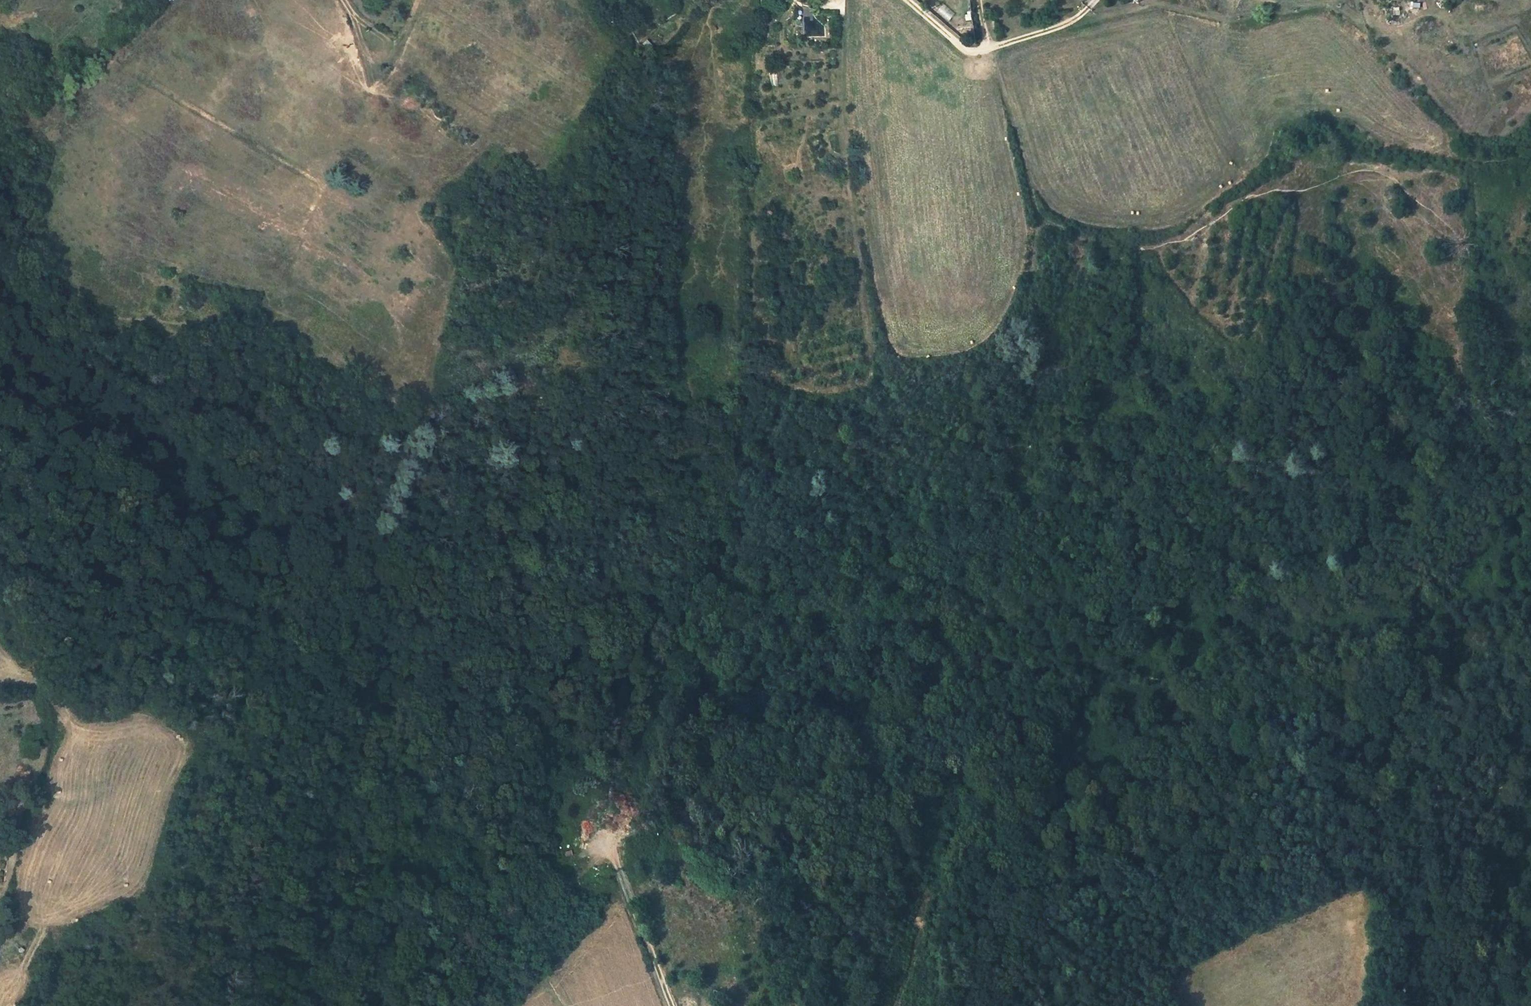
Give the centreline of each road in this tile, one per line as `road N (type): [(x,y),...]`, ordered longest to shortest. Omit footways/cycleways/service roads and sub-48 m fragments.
road 1 (residential): [(1088,11),(1058,30),(971,53),(910,0)]
road 2 (track): [(673,1005),(616,861)]

